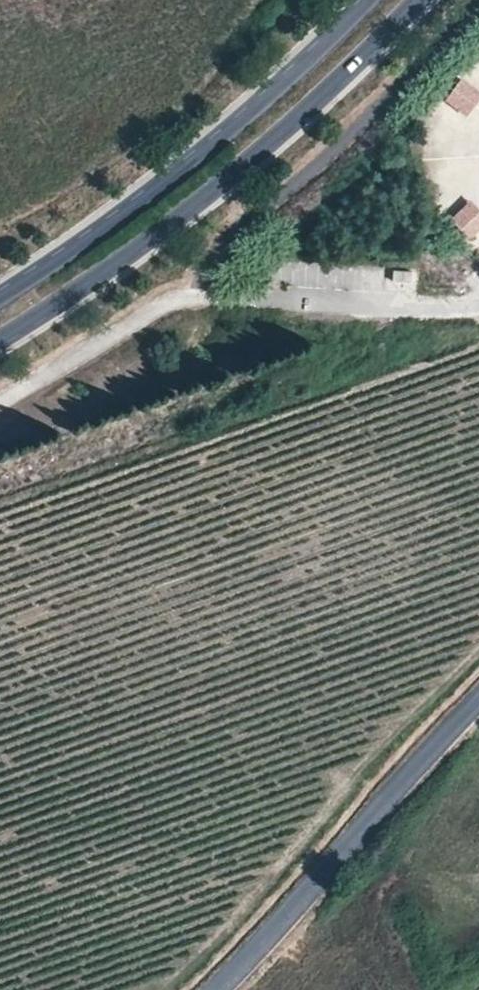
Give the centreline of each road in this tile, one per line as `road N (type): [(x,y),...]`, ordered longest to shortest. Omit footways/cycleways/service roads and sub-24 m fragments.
road 1 (primary): [(0,339),(214,198),(411,0)]
road 2 (primary): [(356,0),(182,169),(0,295)]
road 3 (unclassified): [(202,989),(478,707)]

